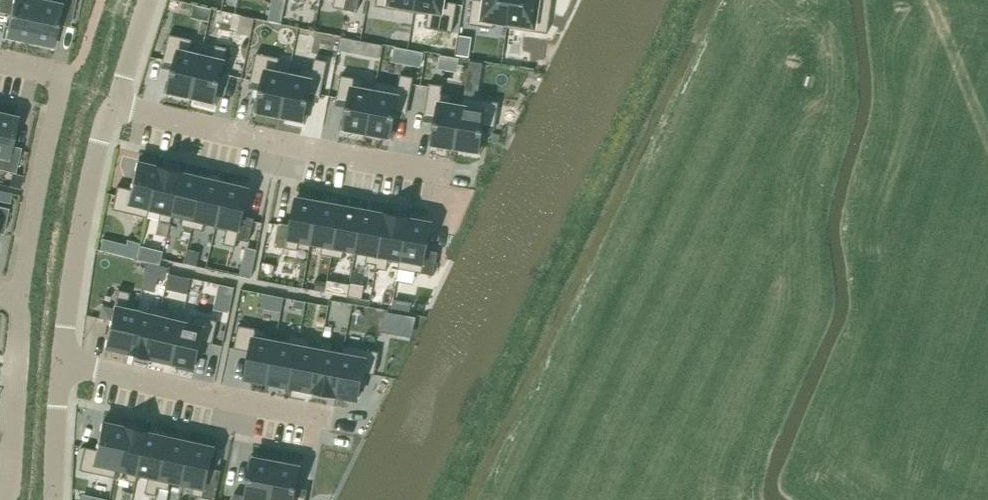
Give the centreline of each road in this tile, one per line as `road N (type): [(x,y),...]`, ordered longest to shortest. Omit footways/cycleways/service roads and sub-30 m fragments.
road 1 (residential): [(117,105),(443,172)]
road 2 (residential): [(20,296),(64,74),(0,60)]
road 3 (residential): [(62,360),(324,416)]
road 4 (residential): [(117,105),(102,128),(89,183),(62,360)]
road 5 (residential): [(8,499),(20,296)]
road 6 (residential): [(62,360),(54,499)]

